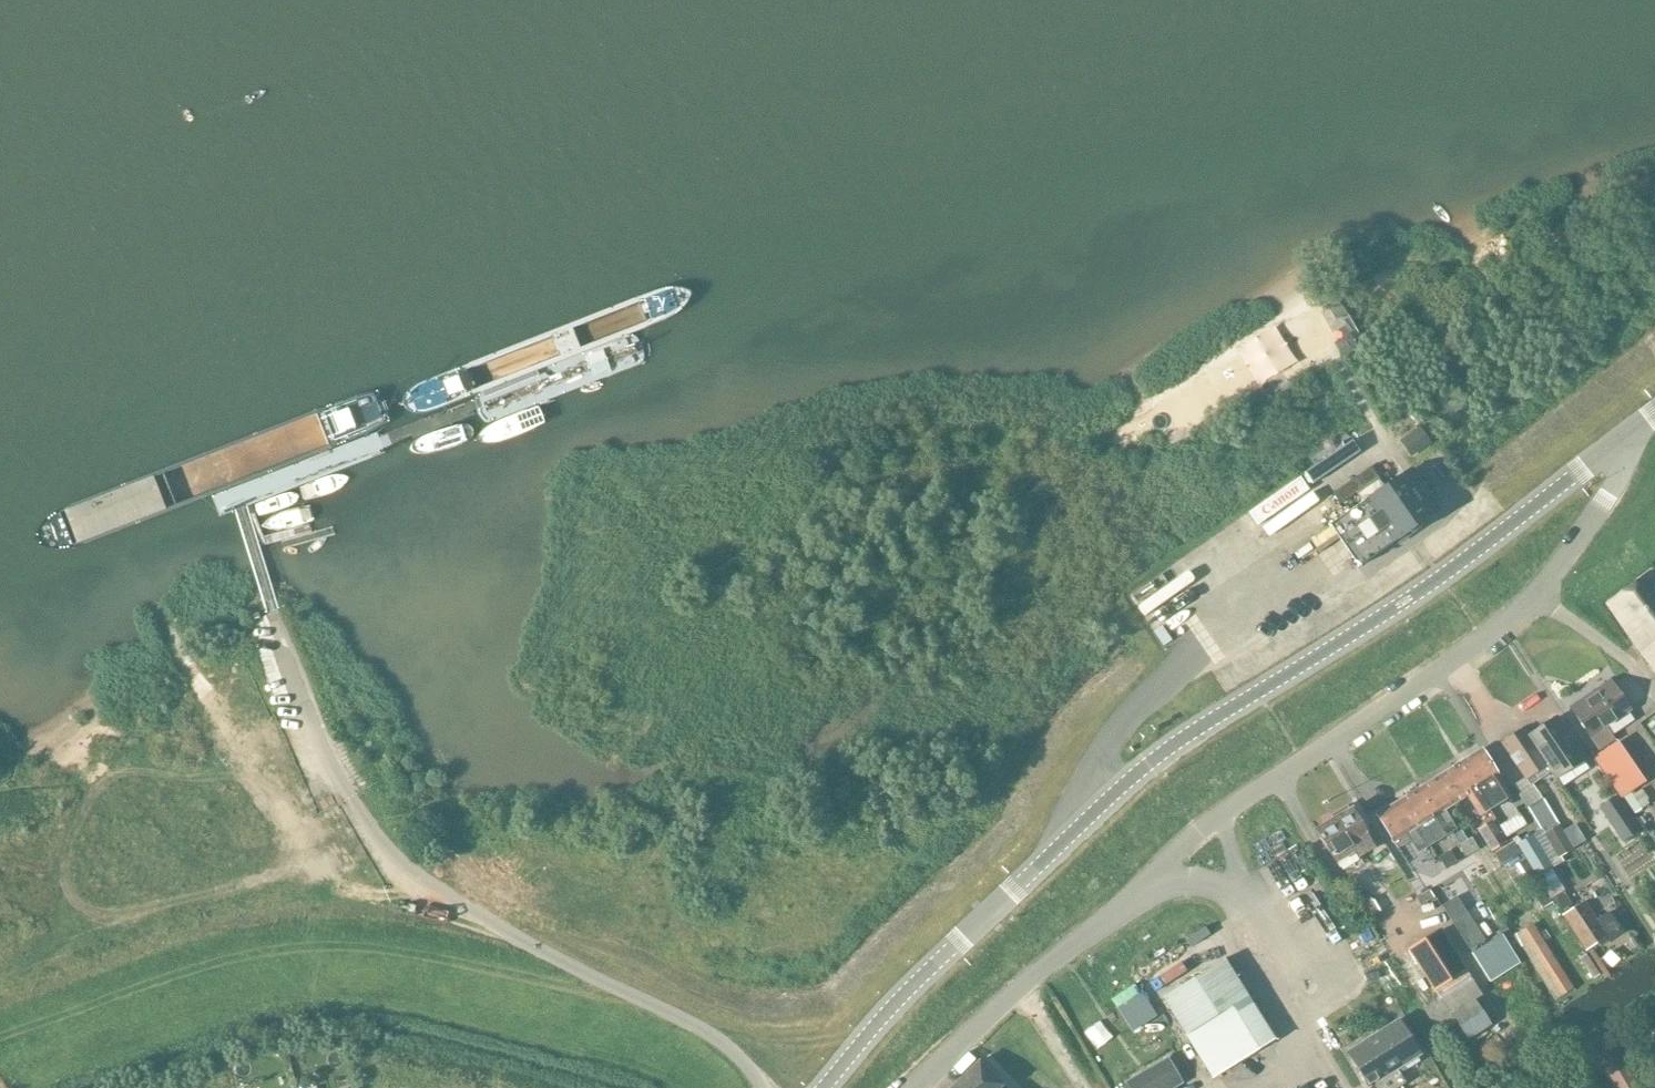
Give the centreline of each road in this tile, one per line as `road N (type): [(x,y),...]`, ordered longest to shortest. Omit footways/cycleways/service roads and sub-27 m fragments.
road 1 (tertiary): [(822,1087),(1073,828),(1206,723),(1400,605),(1626,437)]
road 2 (unclassified): [(919,1087),(977,1028),(1218,818),(1535,599),(1604,498),(1626,437)]

